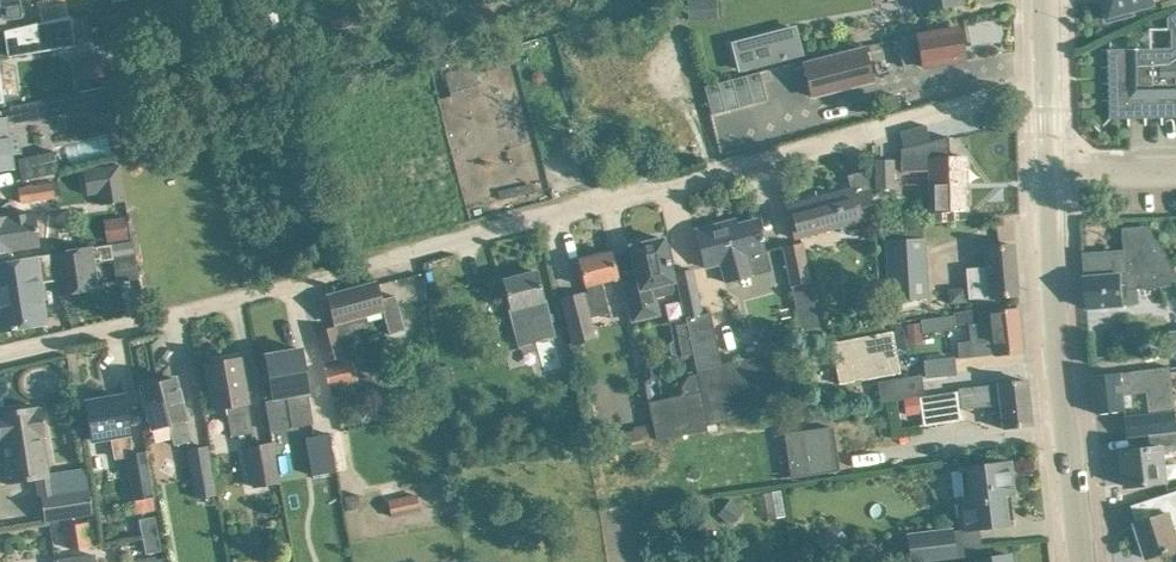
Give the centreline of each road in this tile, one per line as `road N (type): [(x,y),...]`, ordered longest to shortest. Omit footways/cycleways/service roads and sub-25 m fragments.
road 1 (residential): [(0,353),(1047,85)]
road 2 (tertiary): [(1079,561),(1047,178)]
road 3 (residential): [(1047,178),(1175,171)]

